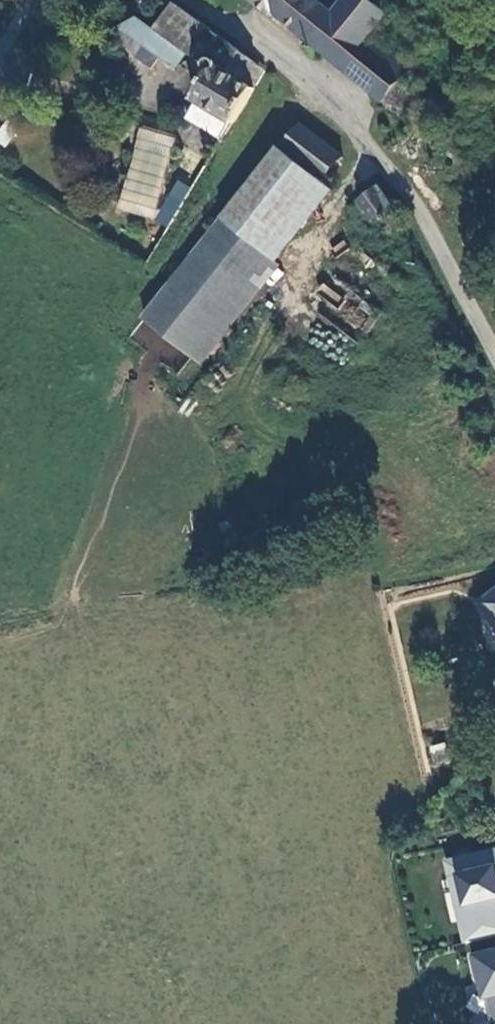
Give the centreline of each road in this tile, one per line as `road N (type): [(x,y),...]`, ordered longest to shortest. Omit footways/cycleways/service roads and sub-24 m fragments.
road 1 (unclassified): [(494,355),(396,174),(300,75),(190,0)]

